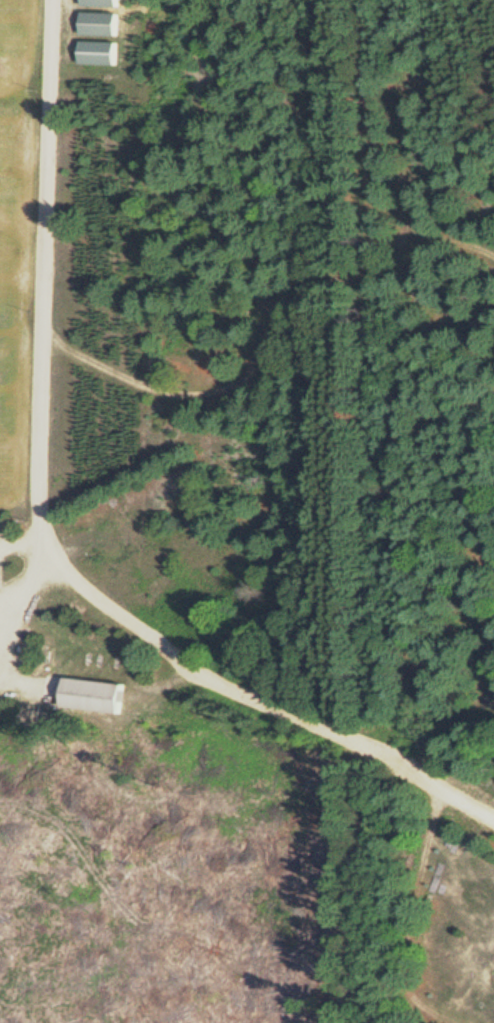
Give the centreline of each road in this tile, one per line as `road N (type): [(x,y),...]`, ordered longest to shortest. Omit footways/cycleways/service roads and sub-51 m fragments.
road 1 (residential): [(51,0),(39,495),(58,562),(147,641),(493,818)]
road 2 (track): [(307,722),(277,764),(245,782),(208,786),(102,748),(0,765)]

